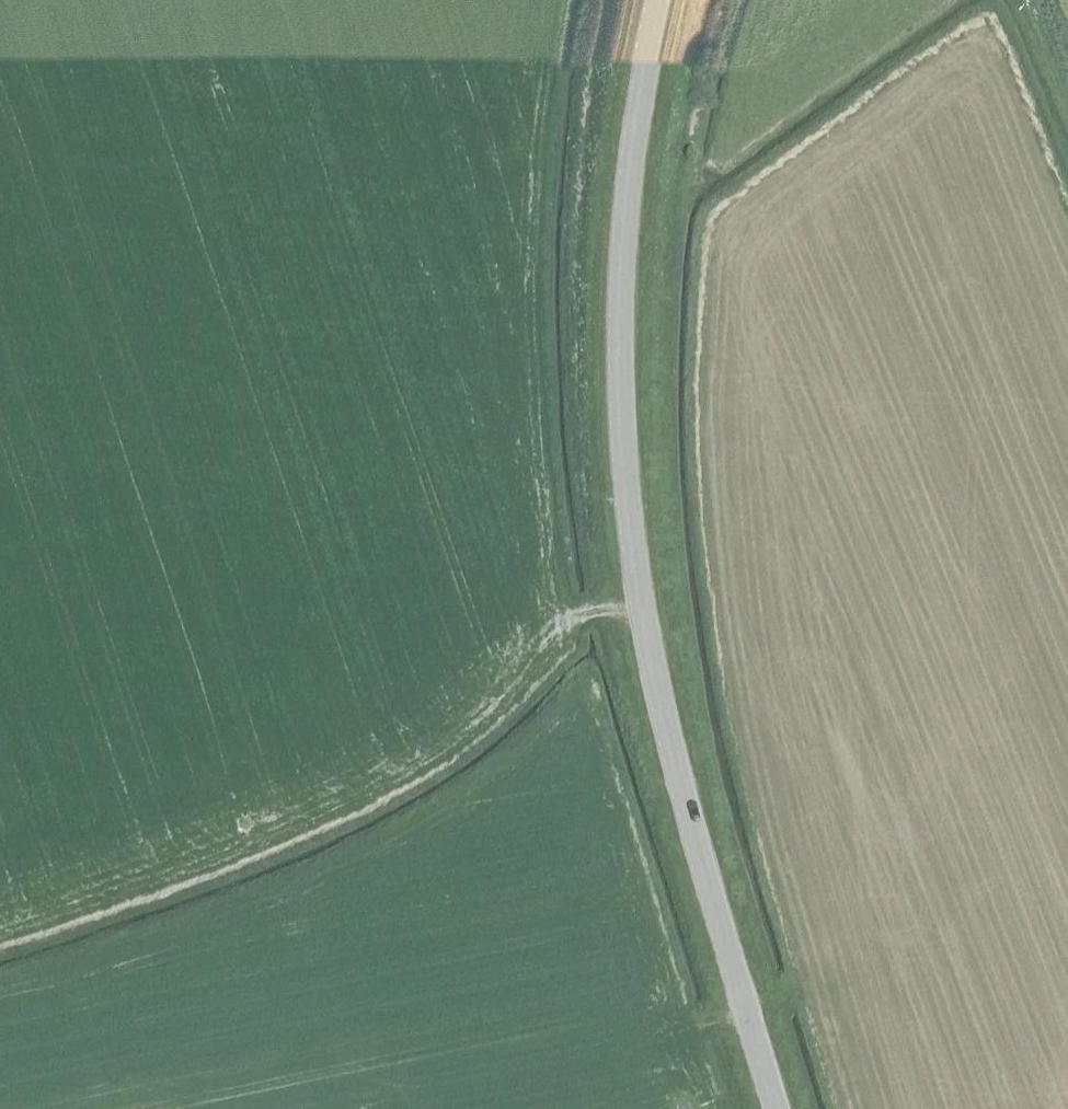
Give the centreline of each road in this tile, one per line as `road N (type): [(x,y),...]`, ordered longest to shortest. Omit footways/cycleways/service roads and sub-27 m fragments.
road 1 (tertiary): [(776,1108),(667,733),(628,514),(622,261),(660,0)]

